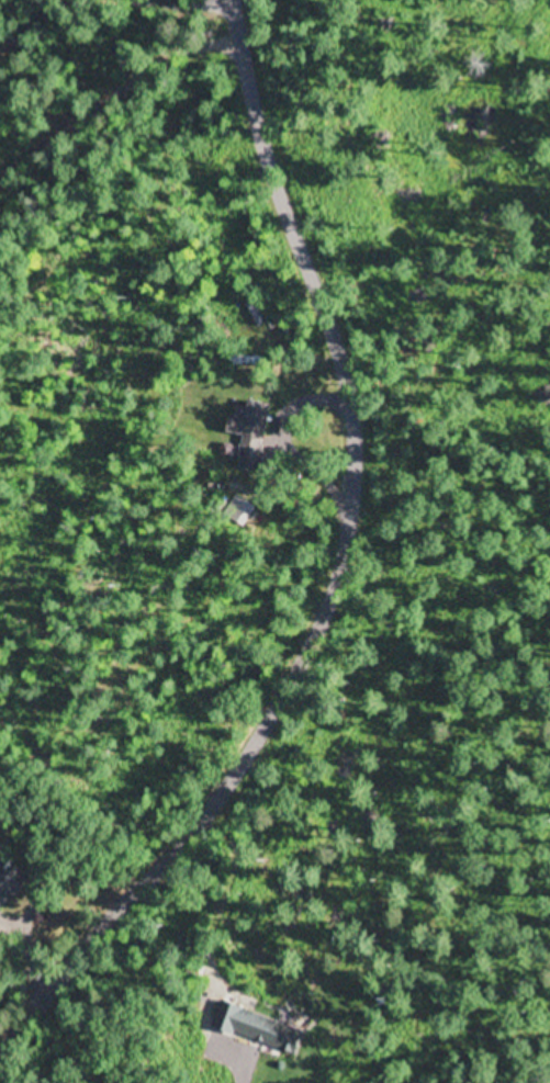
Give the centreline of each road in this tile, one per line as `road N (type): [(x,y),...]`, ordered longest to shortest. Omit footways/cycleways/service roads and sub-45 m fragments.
road 1 (residential): [(0,1068),(89,946),(252,763),(330,622),(352,538),(361,386),(268,121),(237,0)]
road 2 (residential): [(239,15),(0,175)]

